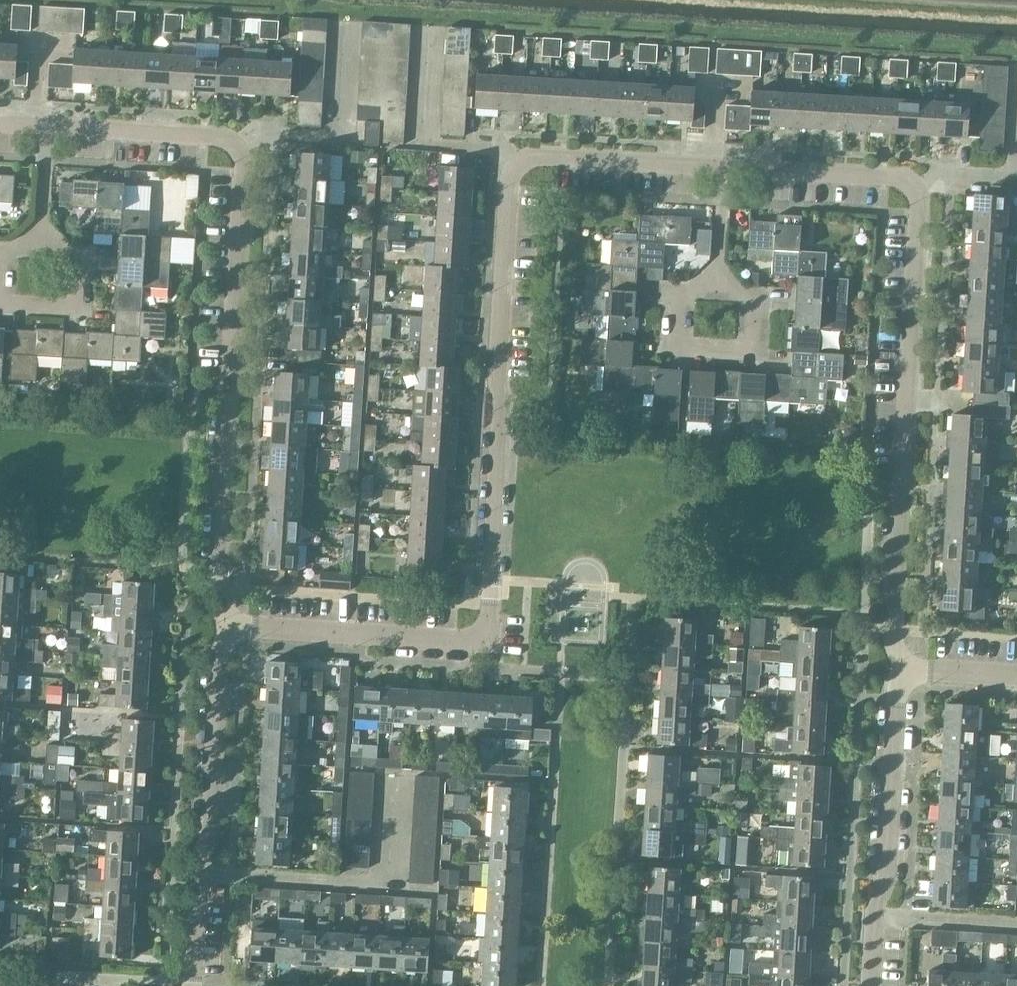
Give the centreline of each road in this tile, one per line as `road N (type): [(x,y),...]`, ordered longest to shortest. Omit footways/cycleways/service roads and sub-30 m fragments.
road 1 (residential): [(215,628),(465,643),(482,631),(508,189),(517,169),(540,161)]
road 2 (residential): [(901,676),(887,634),(919,208),(911,188),(895,179),(724,170)]
road 3 (residential): [(215,628),(243,176),(236,150),(215,140),(45,129)]
road 4 (residential): [(191,985),(215,628)]
road 5 (residential): [(874,985),(901,676)]
road 6 (residential): [(719,290),(679,289),(677,352),(756,355),(761,294)]
road 7 (residential): [(724,170),(540,161)]
road 8 (residential): [(0,310),(80,312),(82,252)]
road 9 (residential): [(724,170),(719,290)]

